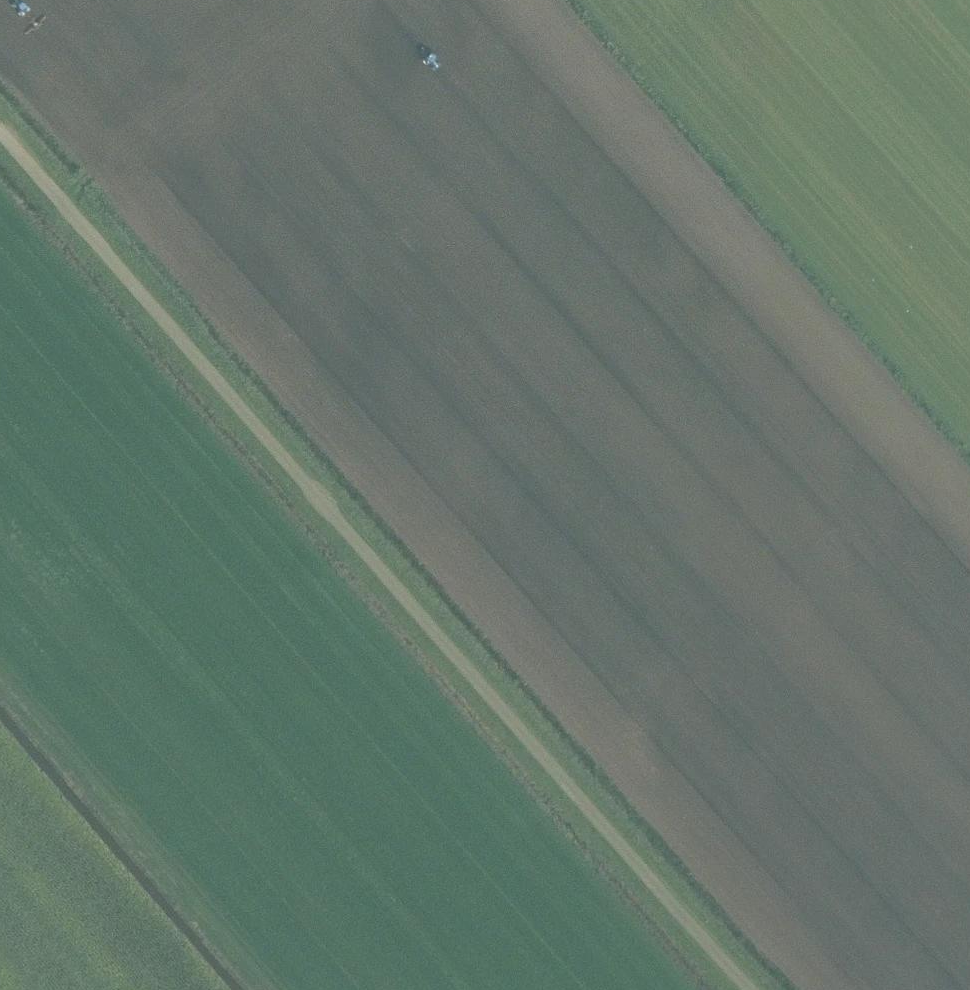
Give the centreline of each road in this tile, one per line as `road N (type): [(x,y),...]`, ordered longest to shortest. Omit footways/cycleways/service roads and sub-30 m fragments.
road 1 (unclassified): [(0,115),(764,989)]

